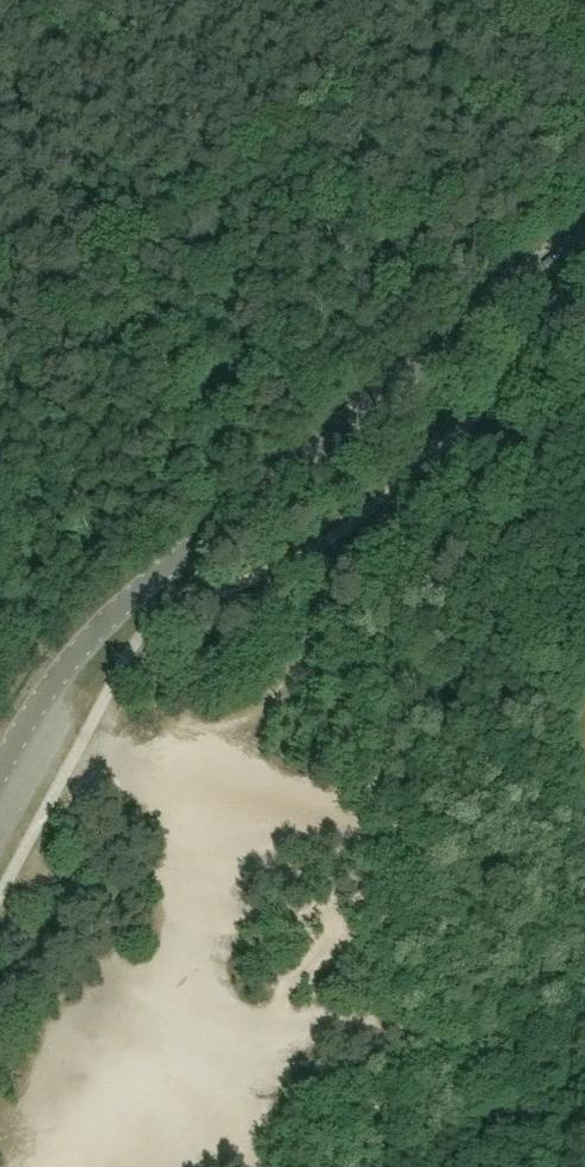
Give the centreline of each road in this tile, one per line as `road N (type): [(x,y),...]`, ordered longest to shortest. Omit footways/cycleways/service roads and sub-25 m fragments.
road 1 (unclassified): [(0,766),(154,584),(584,234)]

